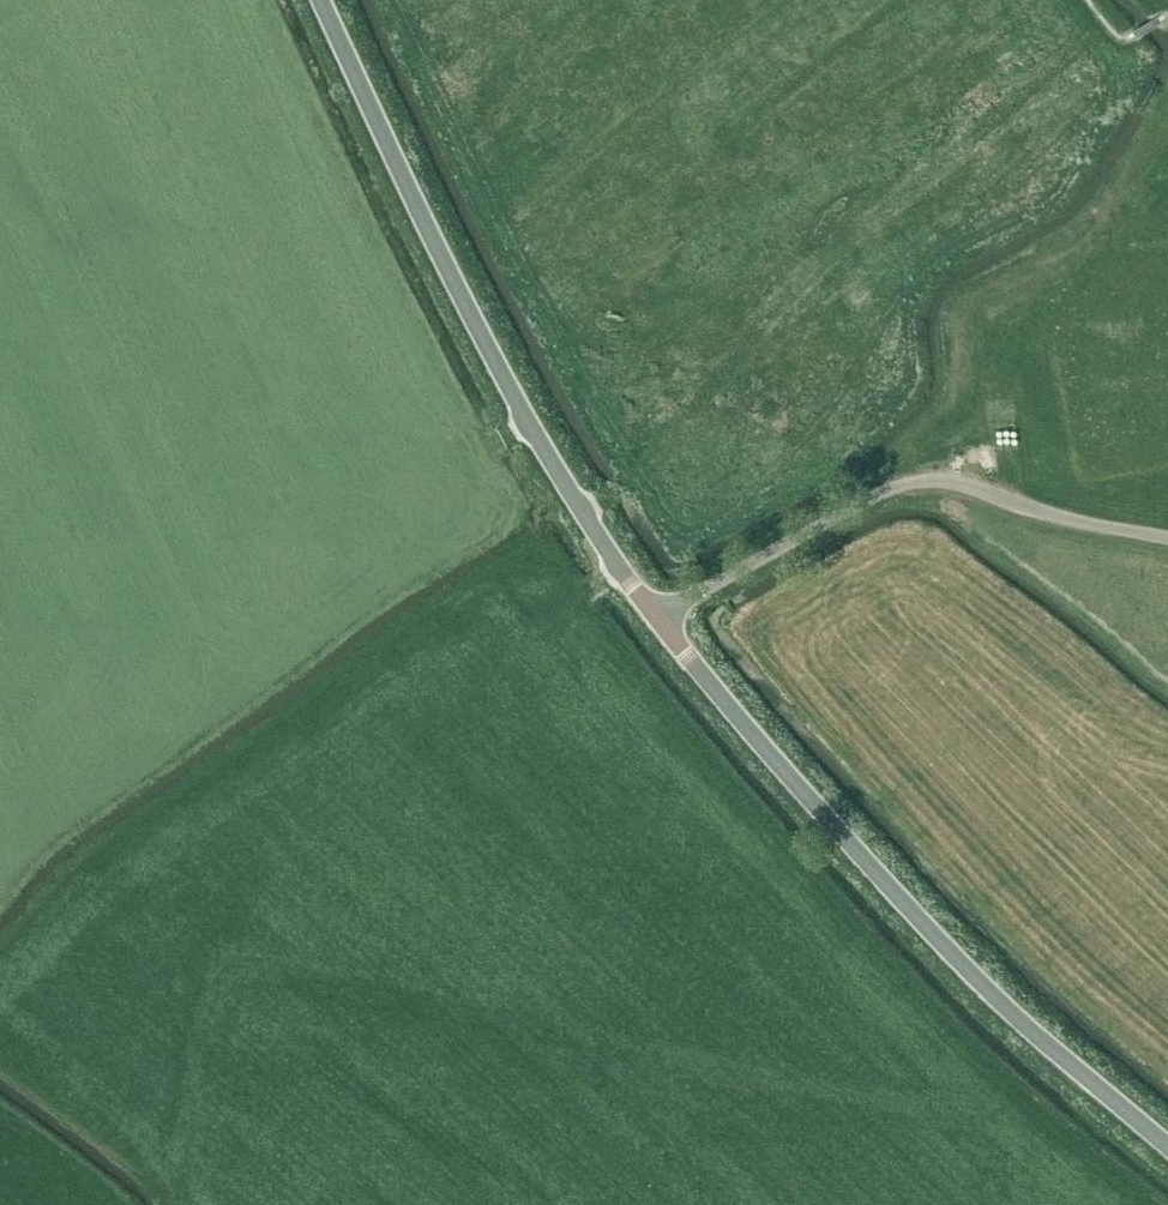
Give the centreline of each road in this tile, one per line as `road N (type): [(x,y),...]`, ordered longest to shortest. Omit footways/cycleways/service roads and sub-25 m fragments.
road 1 (unclassified): [(1167,1149),(1015,1018),(896,896),(652,611),(509,386),(378,129),(323,0)]

